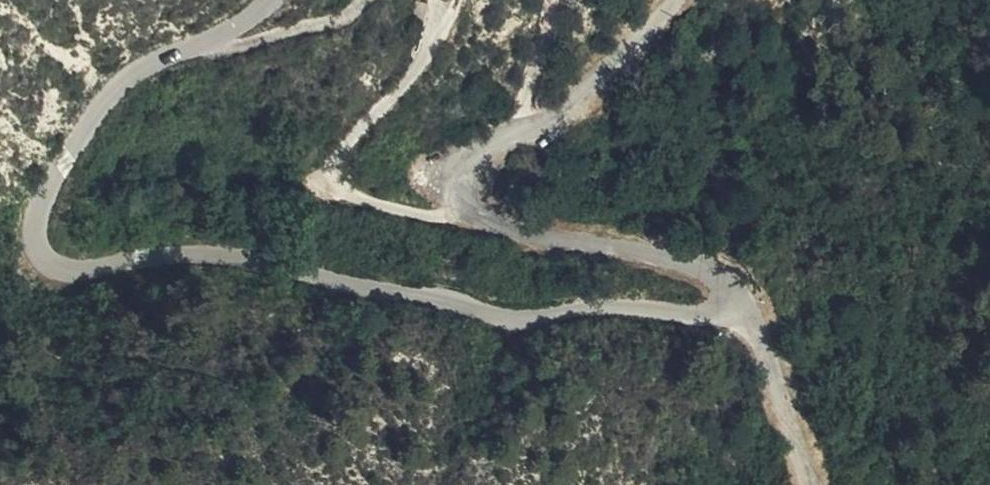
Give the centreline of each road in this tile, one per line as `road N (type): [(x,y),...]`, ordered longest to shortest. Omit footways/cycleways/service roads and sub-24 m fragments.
road 1 (residential): [(735,313),(579,310),(512,320),(216,255),(78,277),(46,270),(28,243),(37,214),(105,104),(143,73),(267,0)]
road 2 (unclassified): [(735,313),(738,299),(727,284),(597,242),(481,218),(459,200),(462,169),(617,83),(676,0)]
road 3 (unclassified): [(808,484),(767,361),(735,313)]

